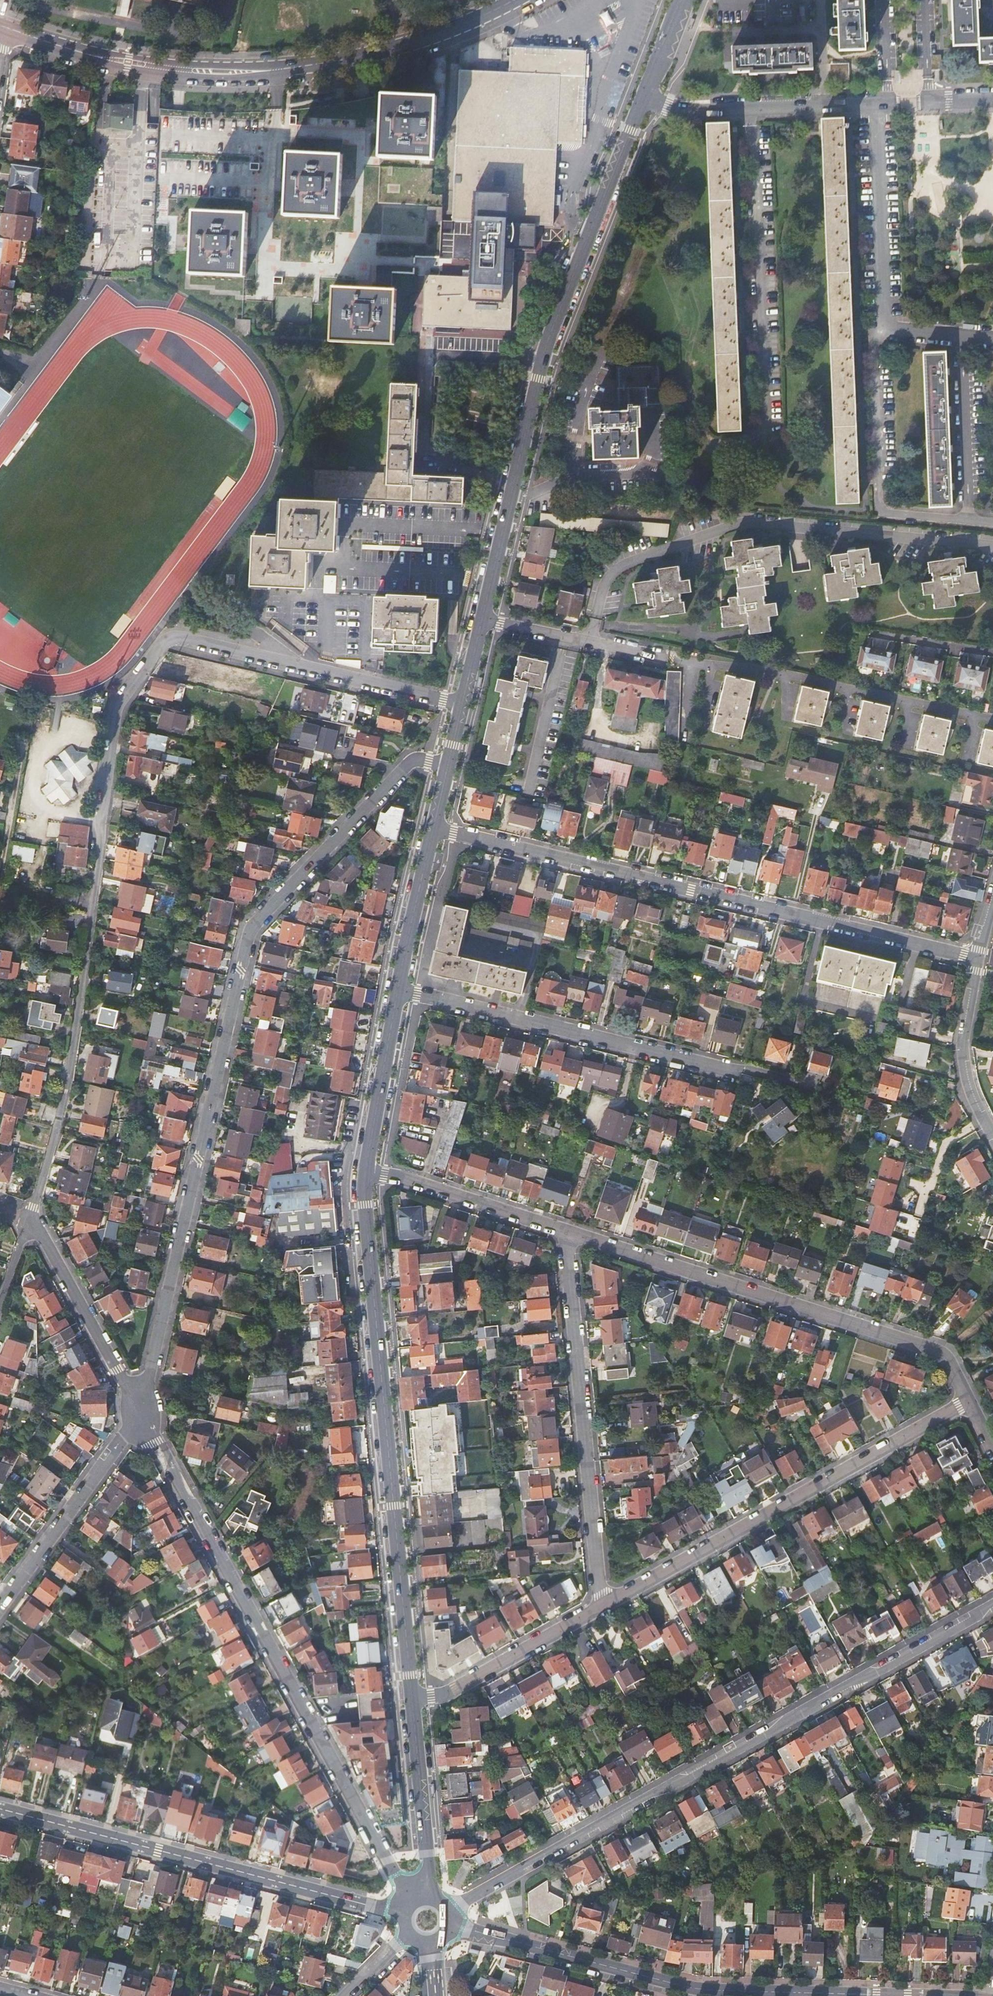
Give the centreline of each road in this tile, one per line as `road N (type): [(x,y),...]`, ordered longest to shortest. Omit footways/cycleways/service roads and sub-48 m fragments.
road 1 (residential): [(462,704),(166,642),(115,714),(70,1071),(32,1218)]
road 2 (residential): [(141,1414),(251,929),(409,763),(448,766)]
road 3 (residential): [(449,1909),(992,1606)]
road 4 (residential): [(434,827),(978,957)]
road 5 (residential): [(409,1902),(141,1414)]
road 6 (secondary): [(644,99),(543,359),(482,619)]
road 7 (secondary): [(365,1171),(413,1700)]
road 8 (tertiary): [(514,0),(395,48),(277,69),(142,64),(3,26)]
road 9 (secondary): [(452,1926),(697,1989),(898,1995)]
road 10 (residential): [(566,1231),(935,1350),(969,1402)]
road 11 (residential): [(602,1606),(969,1402)]
road 12 (secondary): [(0,1809),(401,1914)]
road 13 (residential): [(790,1081),(397,991)]
road 14 (residential): [(749,110),(765,426),(753,437),(709,448)]
road 15 (residential): [(602,1606),(566,1231)]
road 16 (residential): [(969,521),(879,507),(872,342),(884,329)]
road 17 (residential): [(141,1414),(0,1607)]
road 18 (residential): [(32,1218),(141,1414)]
road 19 (residential): [(884,329),(876,105)]
road 20 (residential): [(413,1700),(444,1694),(602,1606)]
road 21 (residential): [(365,1171),(566,1231)]
road 22 (secondary): [(413,1700),(429,1896)]
road 23 (residential): [(482,619),(668,658)]
road 24 (residential): [(992,1139),(963,1058),(978,957)]
road 25 (residential): [(962,336),(969,521)]
road 26 (secondary): [(397,991),(365,1171)]
road 27 (secondary): [(434,827),(397,991)]
road 28 (residential): [(749,110),(876,105)]

